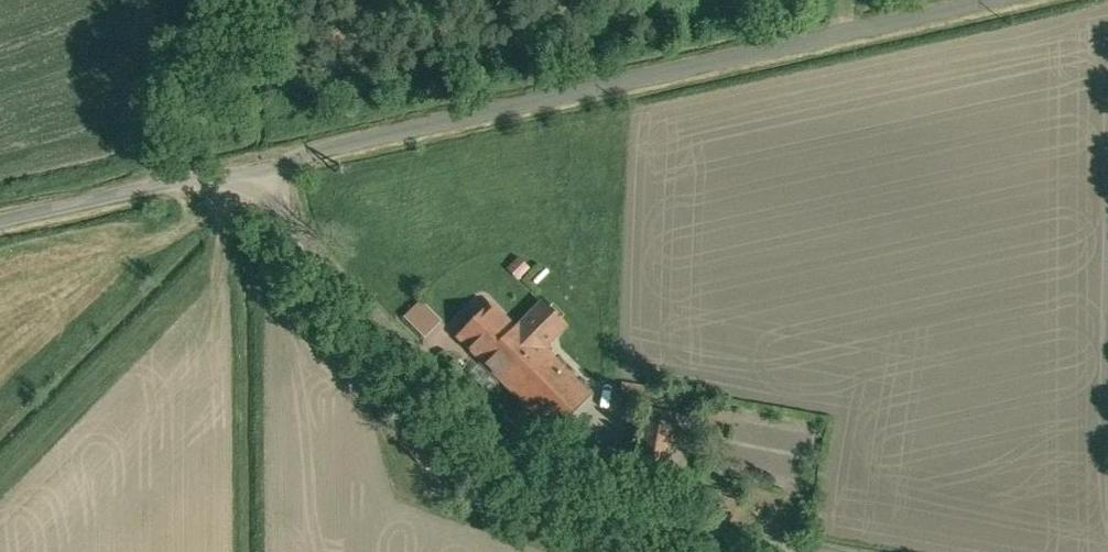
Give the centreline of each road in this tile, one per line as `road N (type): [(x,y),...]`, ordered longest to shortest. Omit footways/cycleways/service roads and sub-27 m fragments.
road 1 (unclassified): [(1004,0),(320,151),(276,174)]
road 2 (residential): [(784,551),(560,501),(476,444),(382,342),(308,236),(276,174)]
road 3 (unclassified): [(276,174),(159,185),(0,216)]

